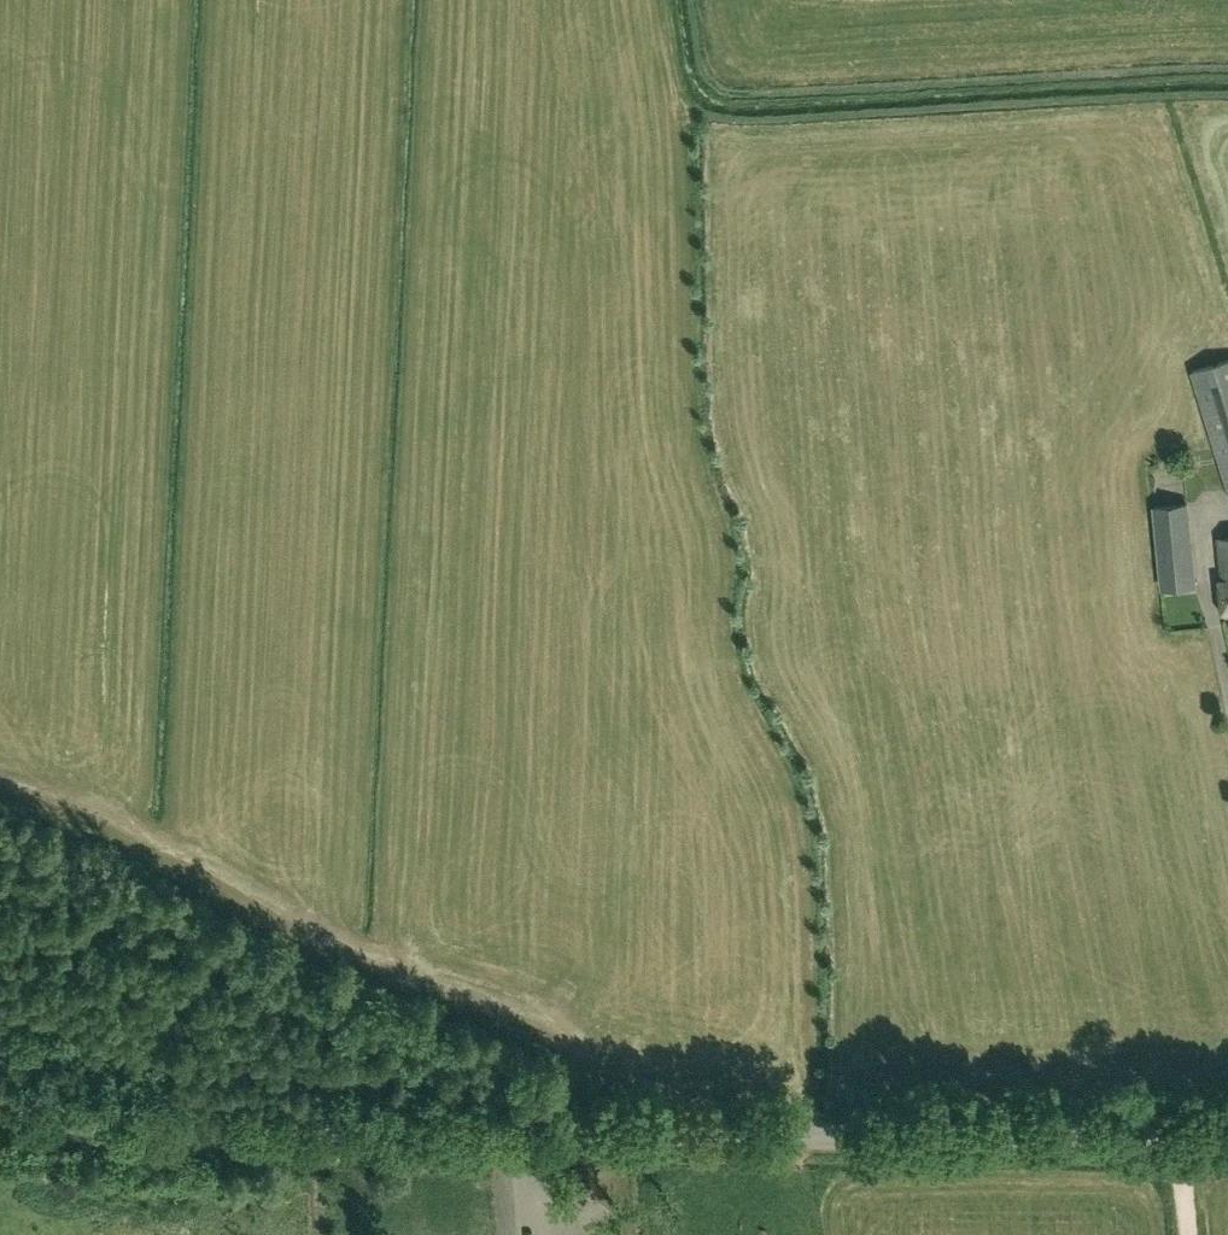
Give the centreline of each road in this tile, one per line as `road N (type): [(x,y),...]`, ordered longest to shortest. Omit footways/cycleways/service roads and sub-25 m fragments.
road 1 (tertiary): [(1180,1141),(252,1136),(114,1130),(0,1100)]

